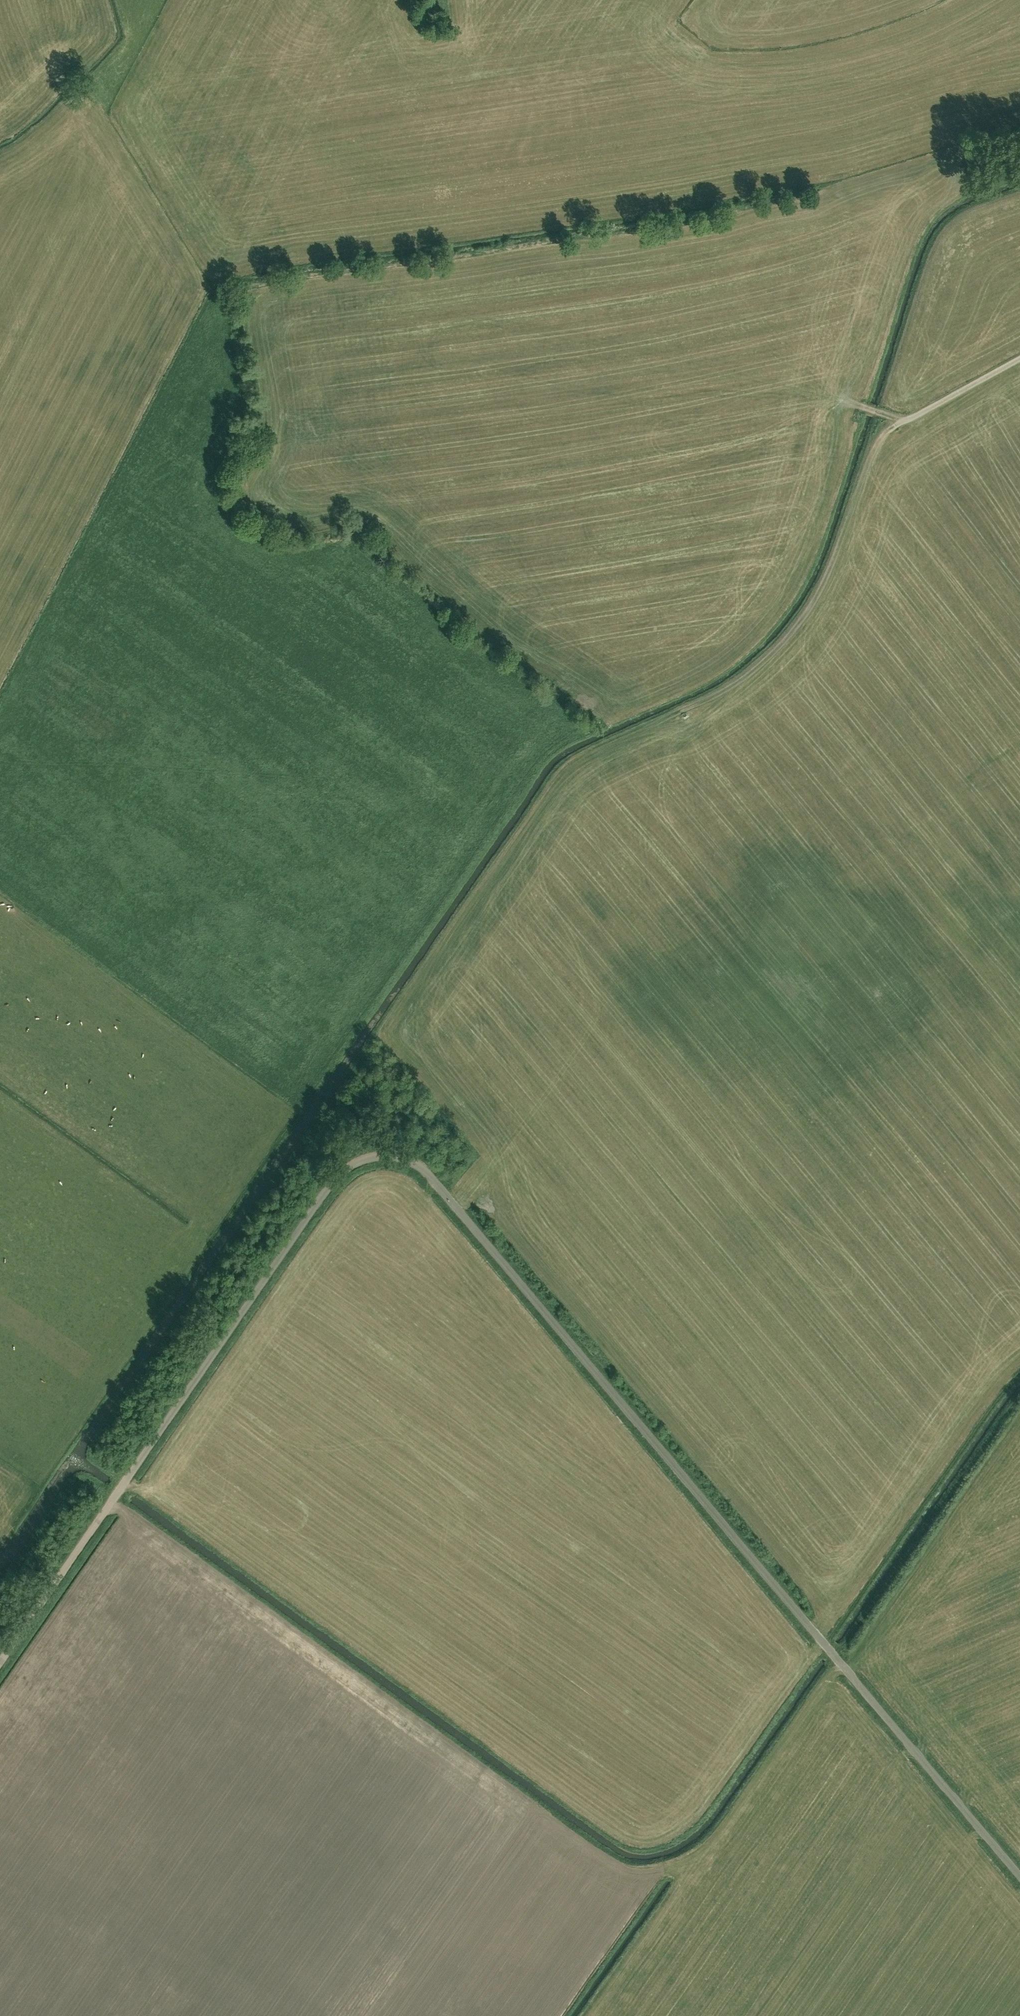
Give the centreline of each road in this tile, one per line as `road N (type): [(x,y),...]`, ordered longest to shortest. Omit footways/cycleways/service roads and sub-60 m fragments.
road 1 (unclassified): [(1019,1877),(424,1170),(387,1158)]
road 2 (unclassified): [(0,1665),(336,1180),(353,1165),(387,1158)]

